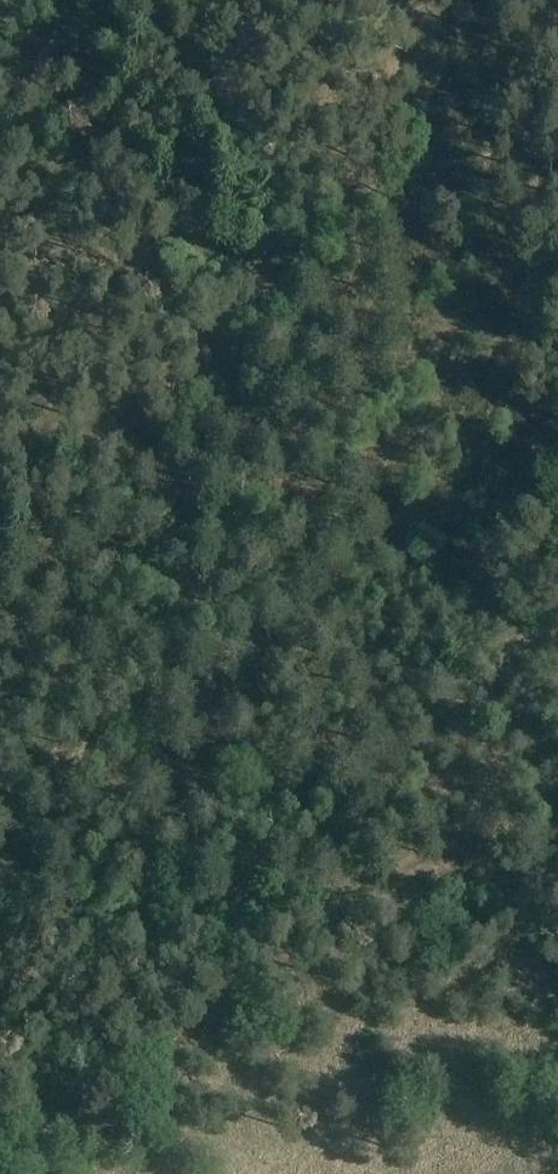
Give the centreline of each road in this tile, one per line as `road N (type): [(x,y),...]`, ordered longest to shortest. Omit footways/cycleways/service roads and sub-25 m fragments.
road 1 (track): [(557,872),(0,944)]

